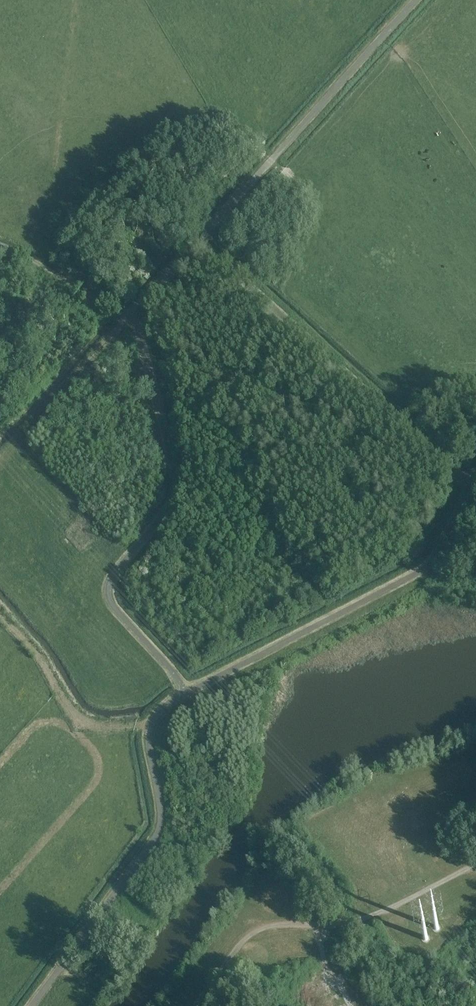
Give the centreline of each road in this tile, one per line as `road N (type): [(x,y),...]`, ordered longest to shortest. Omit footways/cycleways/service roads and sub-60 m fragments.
road 1 (track): [(475,583),(439,581),(406,592),(151,725),(78,723),(39,657),(0,614)]
road 2 (track): [(130,317),(0,243)]

